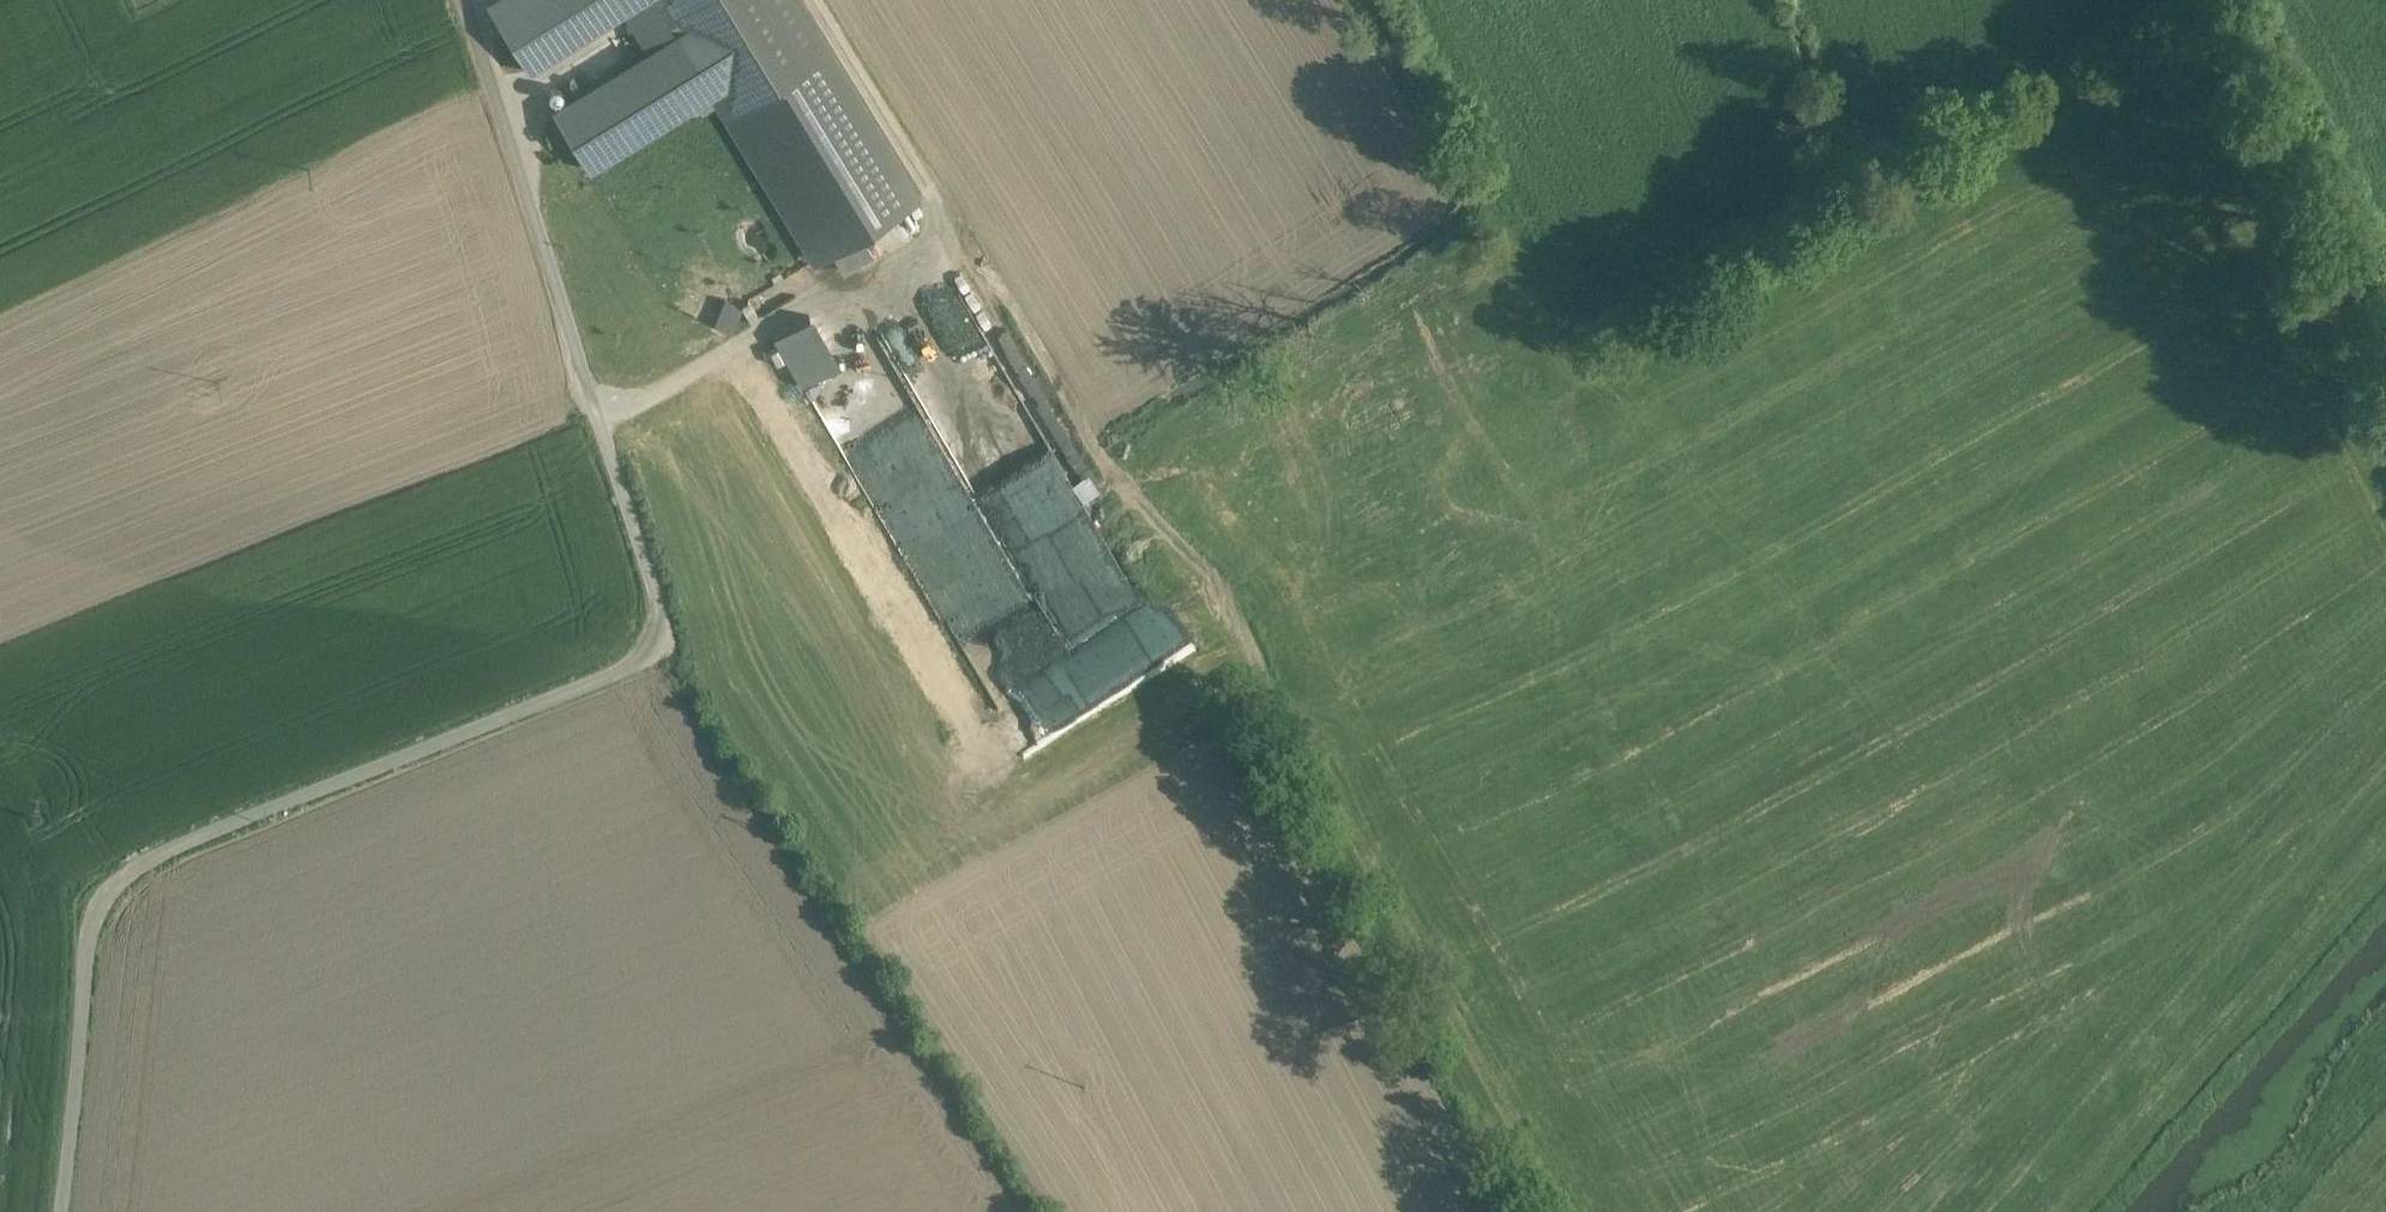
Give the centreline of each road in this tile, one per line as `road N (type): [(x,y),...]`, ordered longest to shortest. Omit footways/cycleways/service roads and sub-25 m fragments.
road 1 (unclassified): [(473,0),(536,170),(632,499),(660,626),(619,683),(351,791),(227,828),(167,857),(103,912),(69,1211)]

